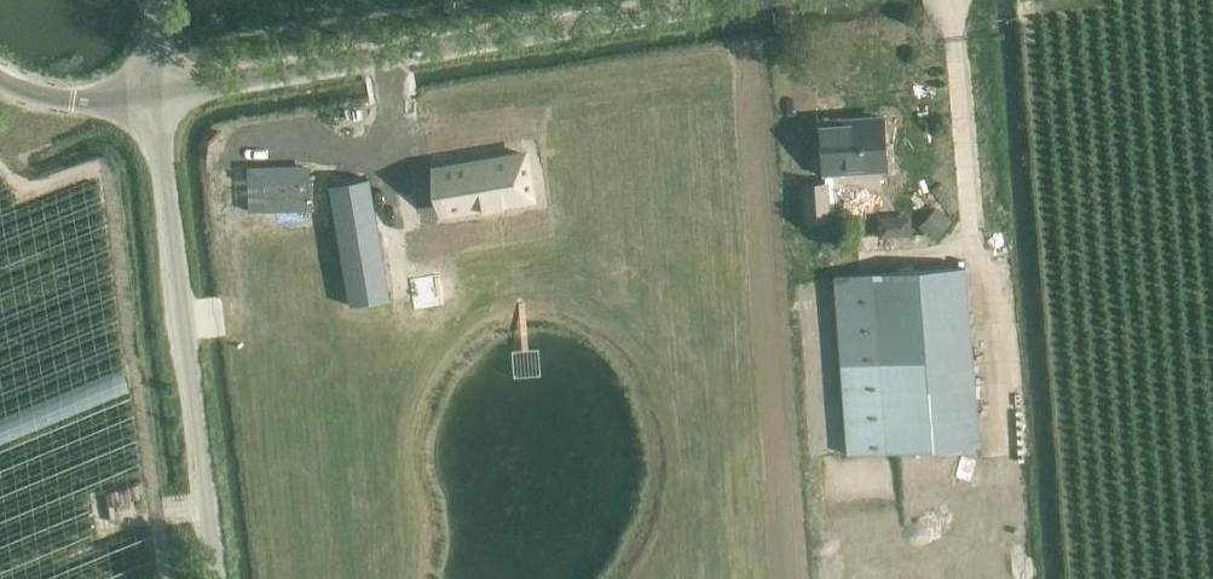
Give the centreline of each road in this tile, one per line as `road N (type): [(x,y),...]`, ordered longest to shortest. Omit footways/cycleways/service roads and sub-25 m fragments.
road 1 (unclassified): [(155,93),(692,0)]
road 2 (tertiary): [(216,578),(155,93)]
road 3 (tertiary): [(155,93),(74,101),(0,75)]

